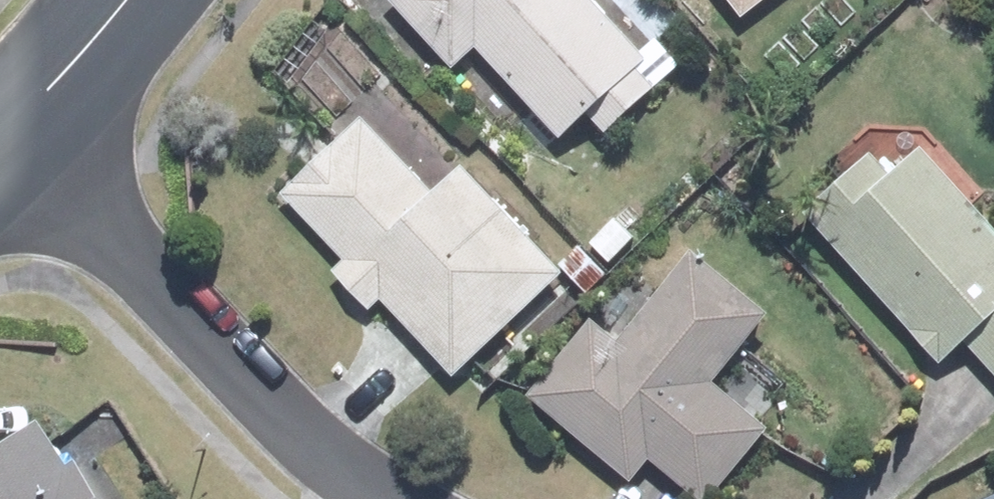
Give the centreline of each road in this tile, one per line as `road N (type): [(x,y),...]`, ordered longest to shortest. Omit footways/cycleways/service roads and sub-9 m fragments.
road 1 (residential): [(389,498),(346,471),(10,136)]
road 2 (residential): [(10,136),(128,0)]

